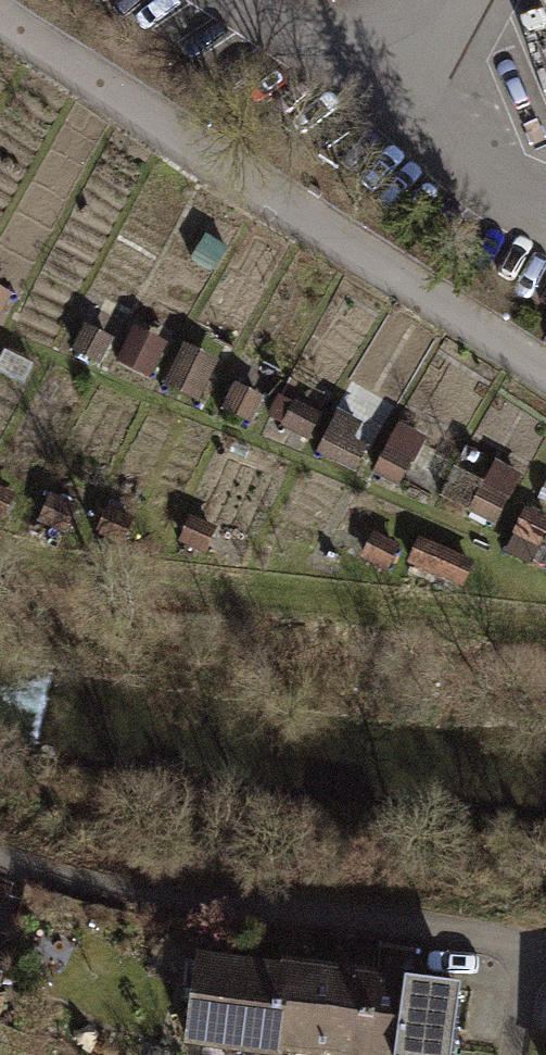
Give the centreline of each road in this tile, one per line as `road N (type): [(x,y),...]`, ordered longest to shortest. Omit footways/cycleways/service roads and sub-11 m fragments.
road 1 (residential): [(22,0),(545,362)]

